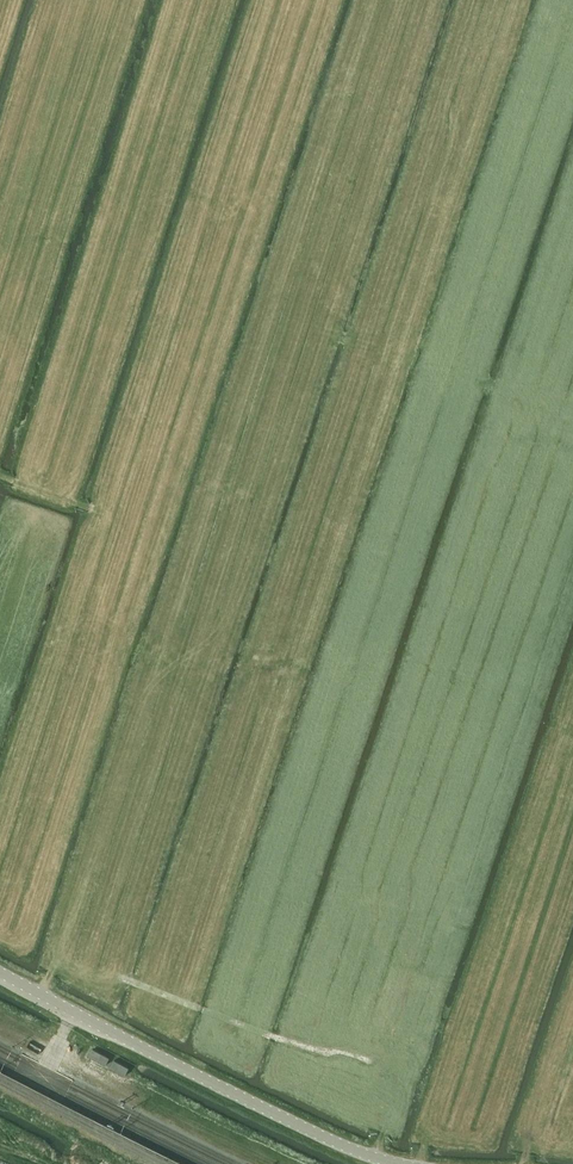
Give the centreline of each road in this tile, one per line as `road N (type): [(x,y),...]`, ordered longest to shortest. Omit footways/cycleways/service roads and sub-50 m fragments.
road 1 (tertiary): [(405,1163),(286,1118),(0,971)]

